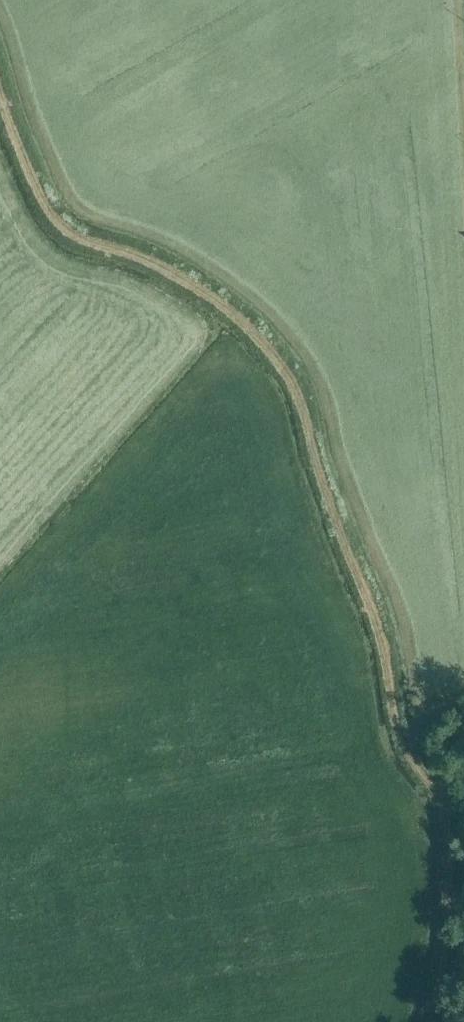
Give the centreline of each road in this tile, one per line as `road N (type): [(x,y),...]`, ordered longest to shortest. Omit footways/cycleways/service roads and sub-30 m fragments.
road 1 (track): [(424,1021),(442,957),(446,824),(434,786),(401,745),(385,646),(330,501),(304,405),(261,337),(221,303),(137,256),(61,227),(0,87)]

